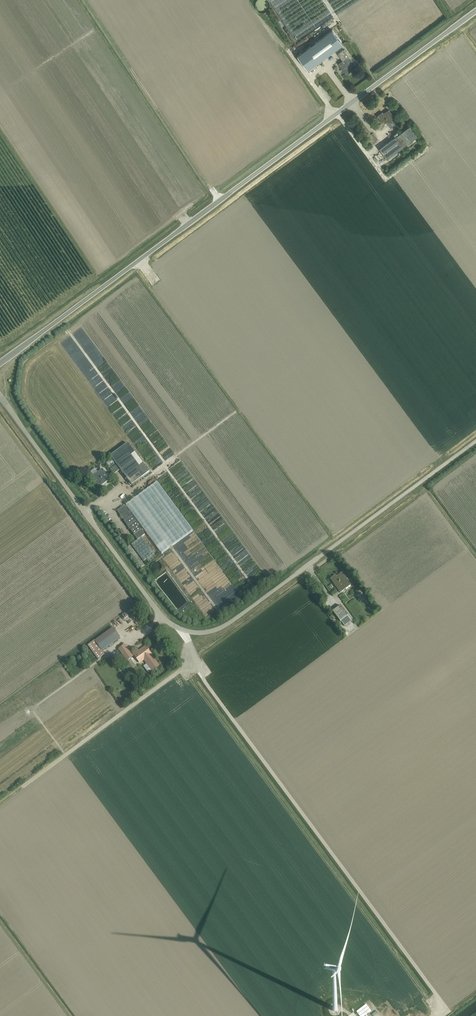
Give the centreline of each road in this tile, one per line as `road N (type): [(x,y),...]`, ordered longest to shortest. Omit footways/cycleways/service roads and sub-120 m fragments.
road 1 (unclassified): [(475,443),(230,623),(194,633),(154,608),(0,401)]
road 2 (unclassified): [(0,362),(475,10)]

